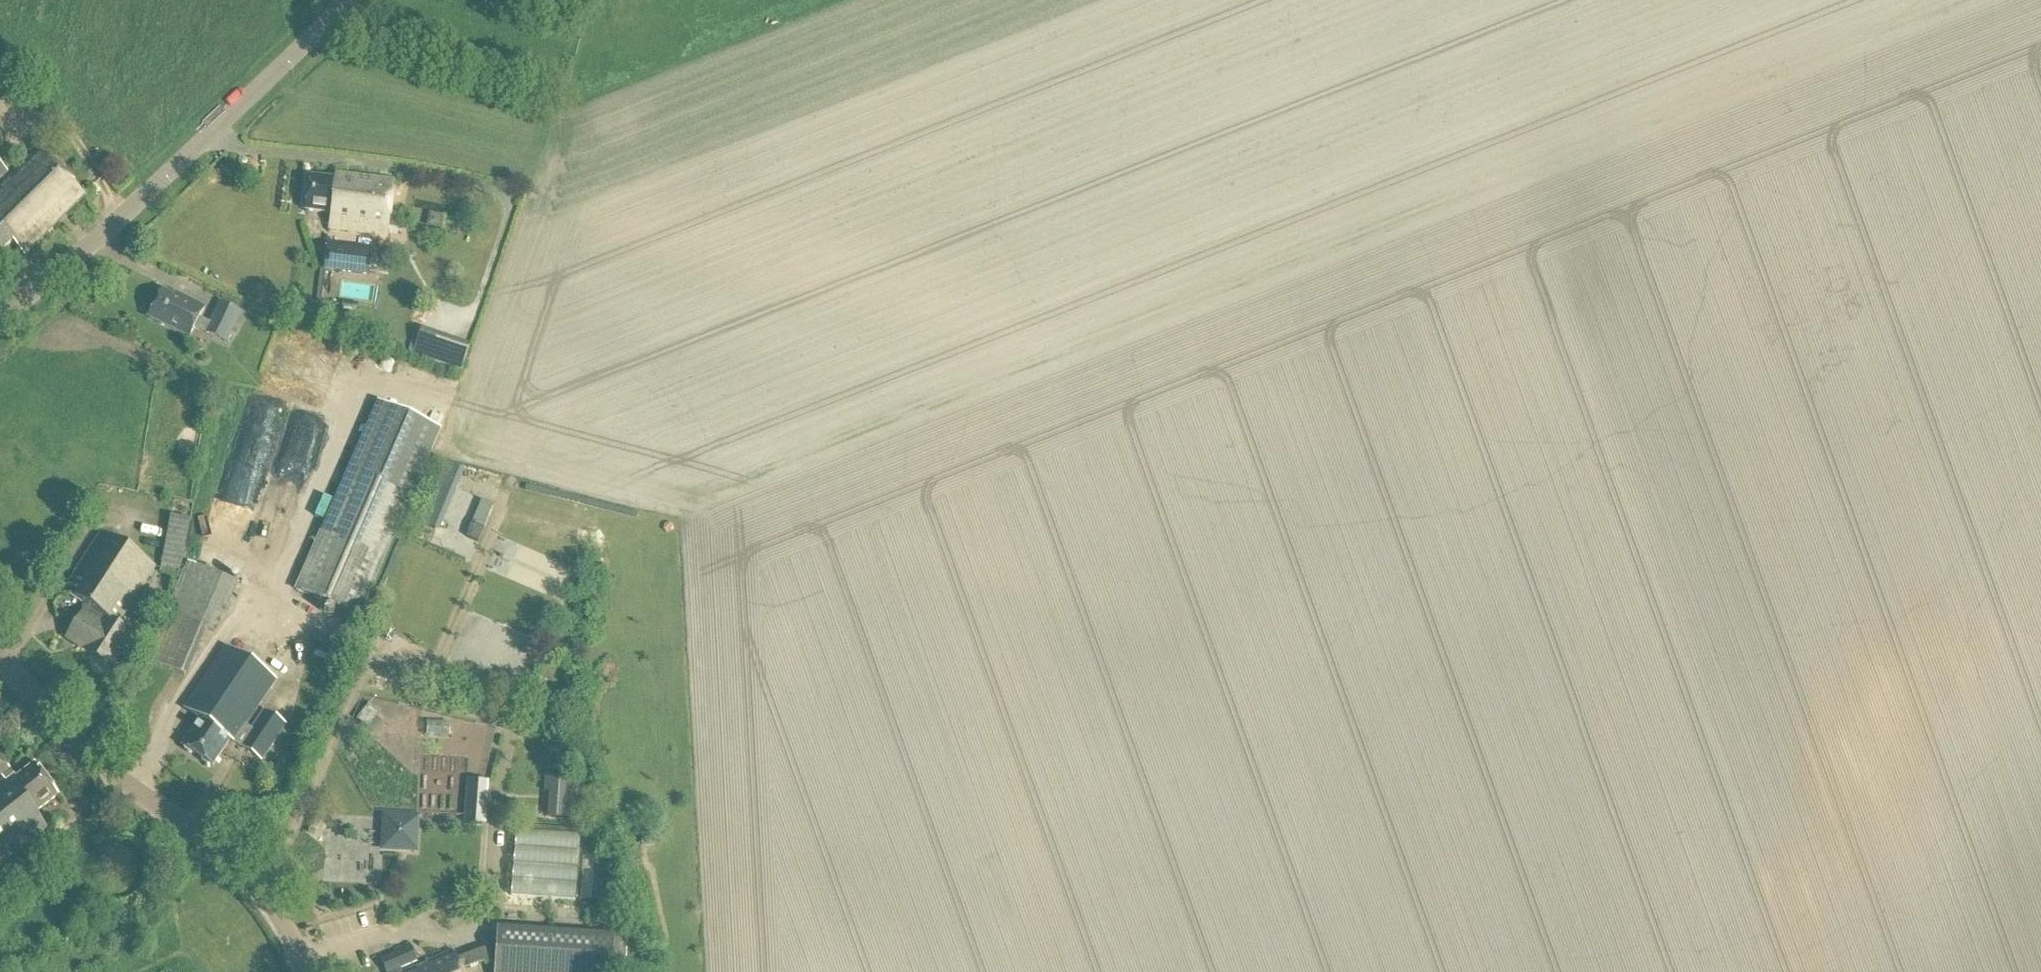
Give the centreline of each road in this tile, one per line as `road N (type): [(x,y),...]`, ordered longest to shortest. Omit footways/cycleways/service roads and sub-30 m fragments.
road 1 (unclassified): [(0,321),(301,52),(344,0)]
road 2 (tertiary): [(306,971),(285,924),(243,871),(68,732),(0,657)]

